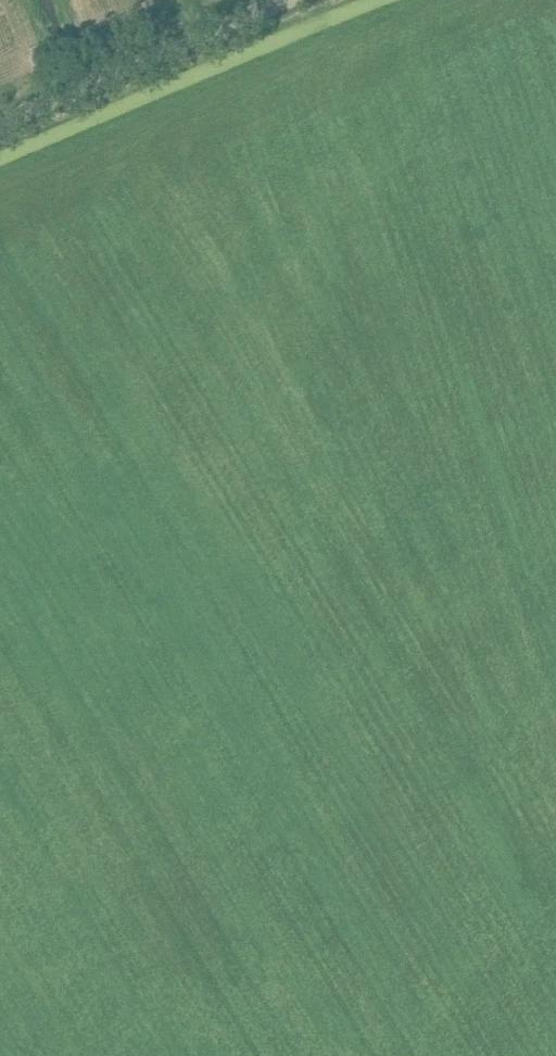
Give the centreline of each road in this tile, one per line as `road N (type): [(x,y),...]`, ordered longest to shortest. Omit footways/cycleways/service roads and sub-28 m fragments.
road 1 (unclassified): [(0,126),(291,0)]

